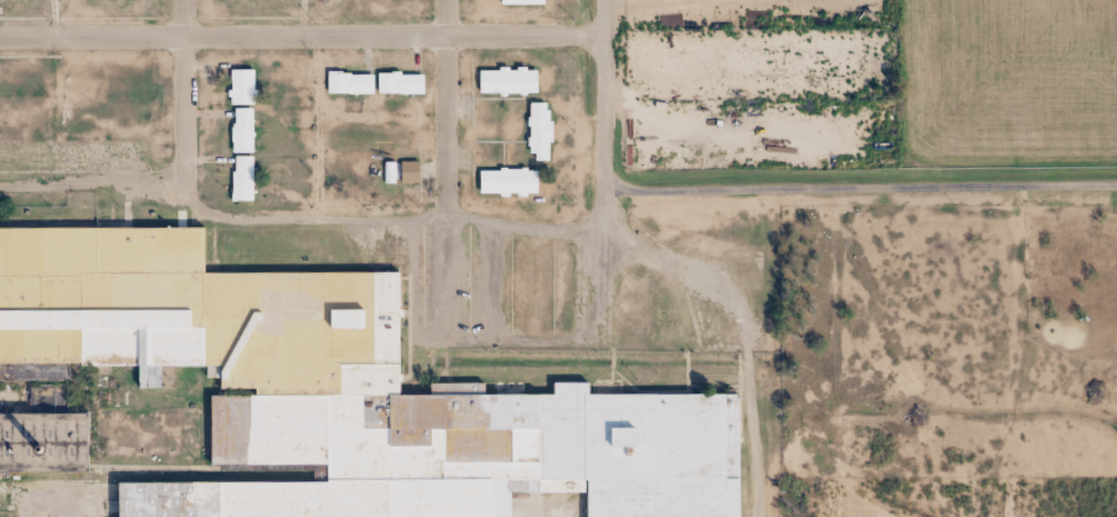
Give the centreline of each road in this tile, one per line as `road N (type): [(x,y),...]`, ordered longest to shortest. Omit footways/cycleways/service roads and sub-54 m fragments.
road 1 (residential): [(608,36),(0,39)]
road 2 (residential): [(608,190),(1116,193)]
road 3 (residential): [(453,217),(449,0)]
road 4 (residential): [(189,201),(187,0)]
road 5 (residential): [(608,190),(608,0)]

